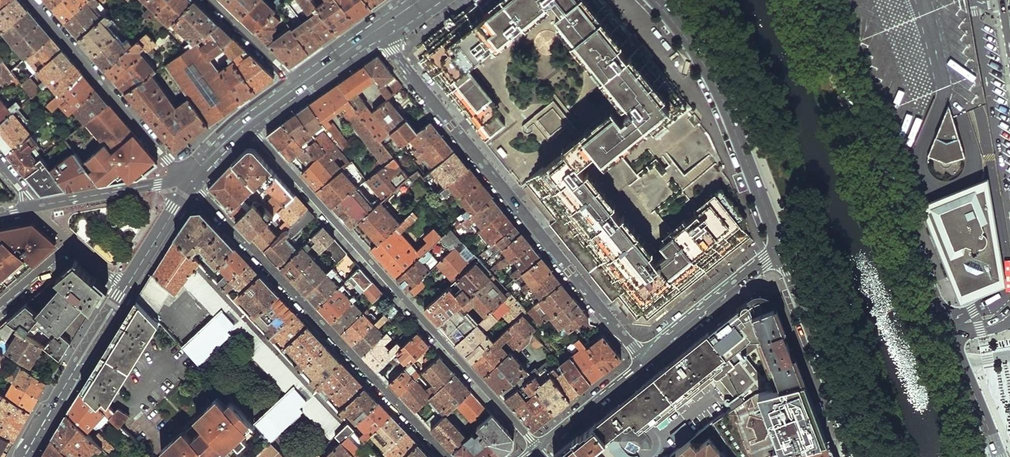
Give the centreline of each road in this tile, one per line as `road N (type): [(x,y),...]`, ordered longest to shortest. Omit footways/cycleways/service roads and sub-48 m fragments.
road 1 (primary): [(807,0),(999,456)]
road 2 (residential): [(247,124),(537,448)]
road 3 (residential): [(379,31),(646,361)]
road 4 (residential): [(186,178),(444,456)]
road 5 (primary): [(780,247),(717,88),(659,0)]
road 6 (residential): [(186,178),(31,0)]
road 7 (primary): [(862,456),(780,247)]
road 8 (primary): [(127,286),(25,456)]
road 9 (residential): [(646,361),(780,247)]
road 10 (tertiary): [(33,208),(186,178)]
road 11 (residential): [(537,448),(646,361)]
road 12 (residential): [(210,0),(297,88)]
road 13 (primary): [(186,178),(127,286)]

